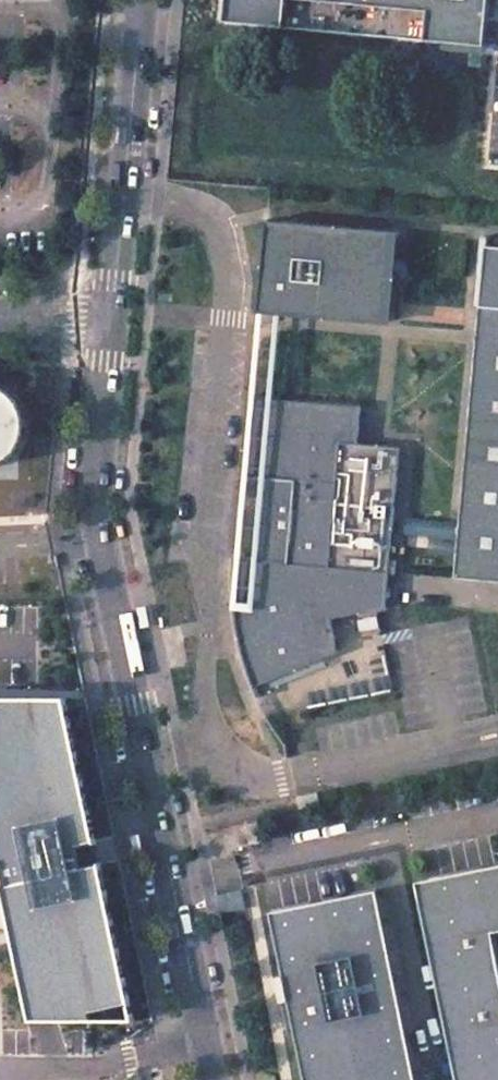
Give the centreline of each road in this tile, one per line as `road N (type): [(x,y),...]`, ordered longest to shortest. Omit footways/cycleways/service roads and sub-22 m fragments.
road 1 (unclassified): [(211,1079),(94,496),(113,317)]
road 2 (unclassified): [(113,317),(142,0)]

